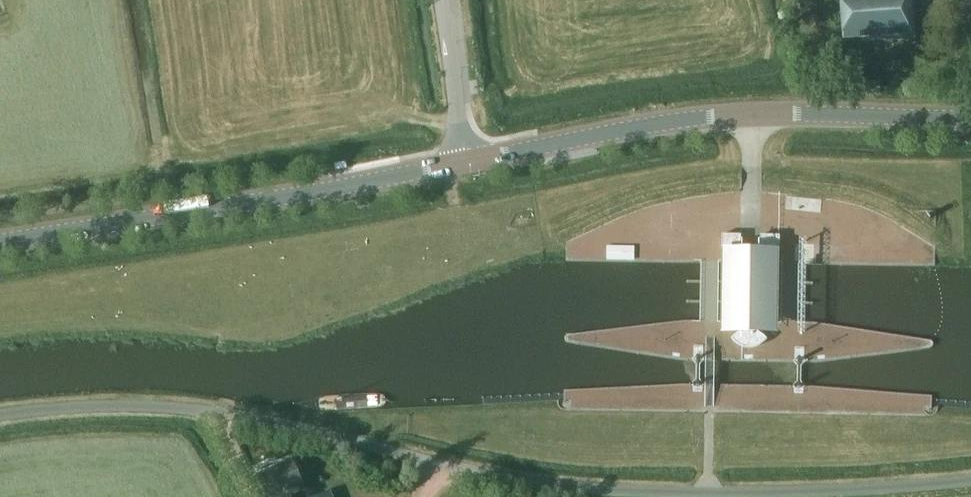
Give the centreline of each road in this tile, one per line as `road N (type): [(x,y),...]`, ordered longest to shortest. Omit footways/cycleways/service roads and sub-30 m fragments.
road 1 (unclassified): [(0,415),(163,406),(312,428),(496,476),(588,488),(812,490),(970,478)]
road 2 (secondary): [(464,161),(721,116),(970,117)]
road 3 (secondary): [(0,240),(464,161)]
road 4 (tertiary): [(464,161),(442,0)]

